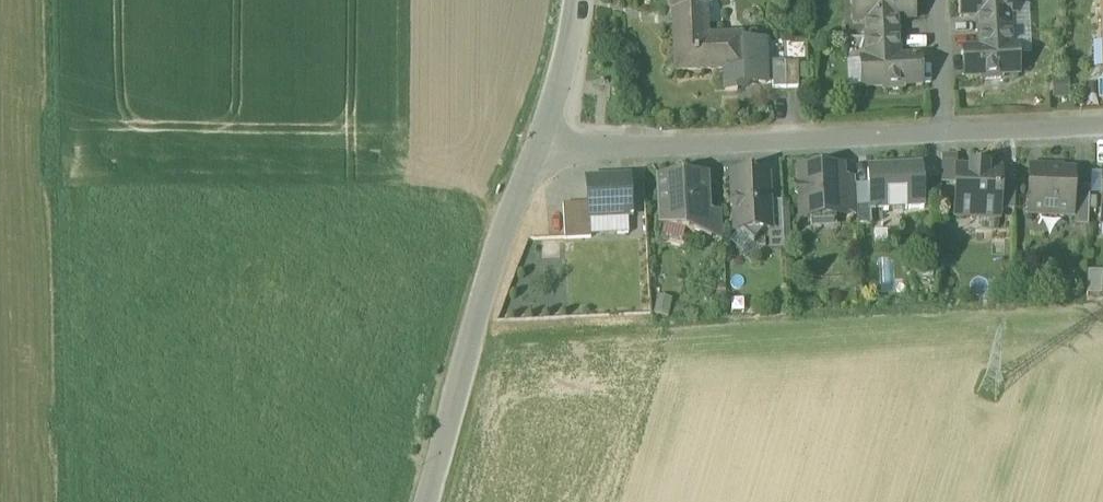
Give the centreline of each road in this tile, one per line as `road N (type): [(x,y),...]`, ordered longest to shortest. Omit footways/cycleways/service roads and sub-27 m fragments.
road 1 (residential): [(540,149),(941,130)]
road 2 (residential): [(540,149),(507,221),(425,501)]
road 3 (residential): [(941,130),(1102,126)]
road 4 (residential): [(578,0),(568,67),(540,149)]
road 5 (residential): [(941,130),(935,0)]

